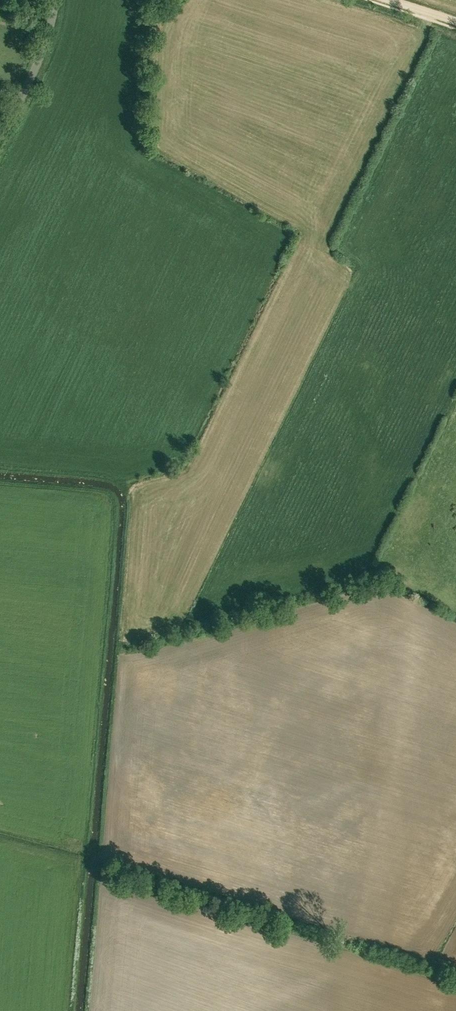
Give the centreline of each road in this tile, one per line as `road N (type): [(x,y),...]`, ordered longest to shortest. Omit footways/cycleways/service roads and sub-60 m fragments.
road 1 (unclassified): [(0,148),(45,53),(55,0)]

